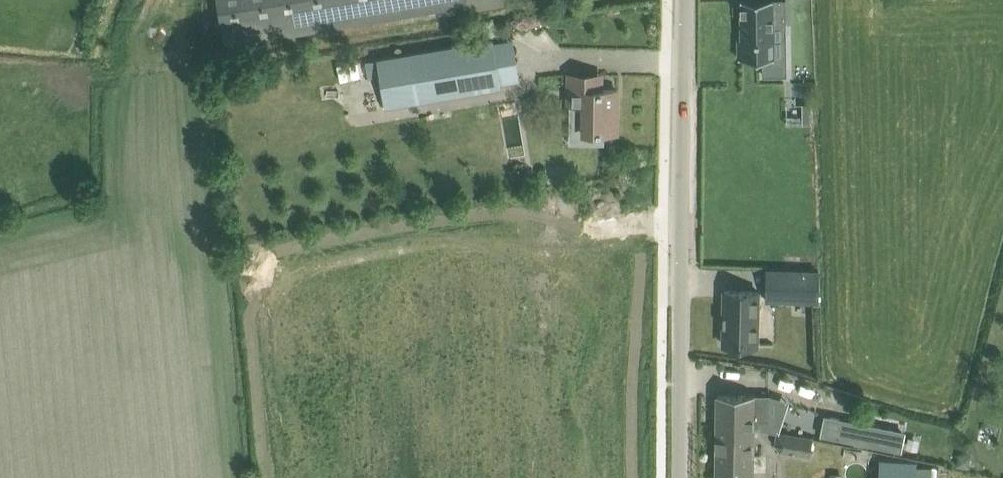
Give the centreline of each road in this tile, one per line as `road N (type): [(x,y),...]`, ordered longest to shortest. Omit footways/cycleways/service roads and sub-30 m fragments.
road 1 (unclassified): [(681,477),(686,0)]

